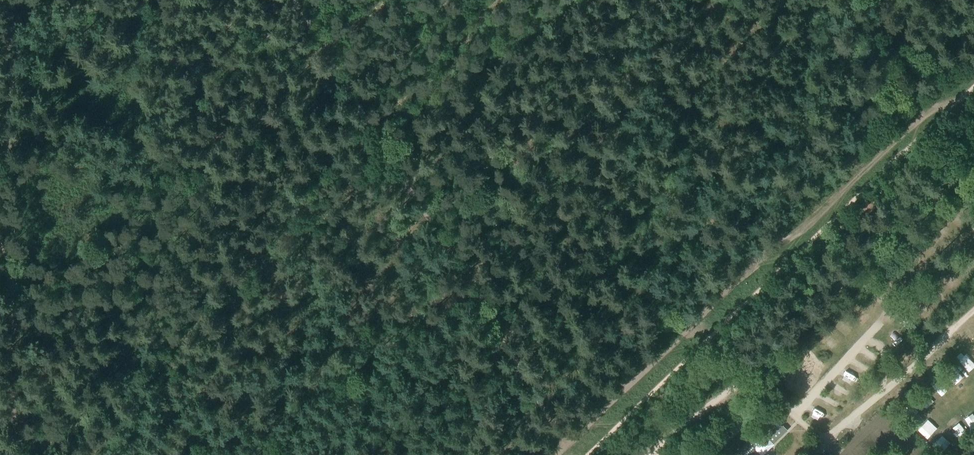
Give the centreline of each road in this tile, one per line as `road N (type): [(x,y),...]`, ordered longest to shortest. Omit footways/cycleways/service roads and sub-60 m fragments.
road 1 (track): [(296,0),(561,444)]
road 2 (track): [(927,88),(561,444)]

